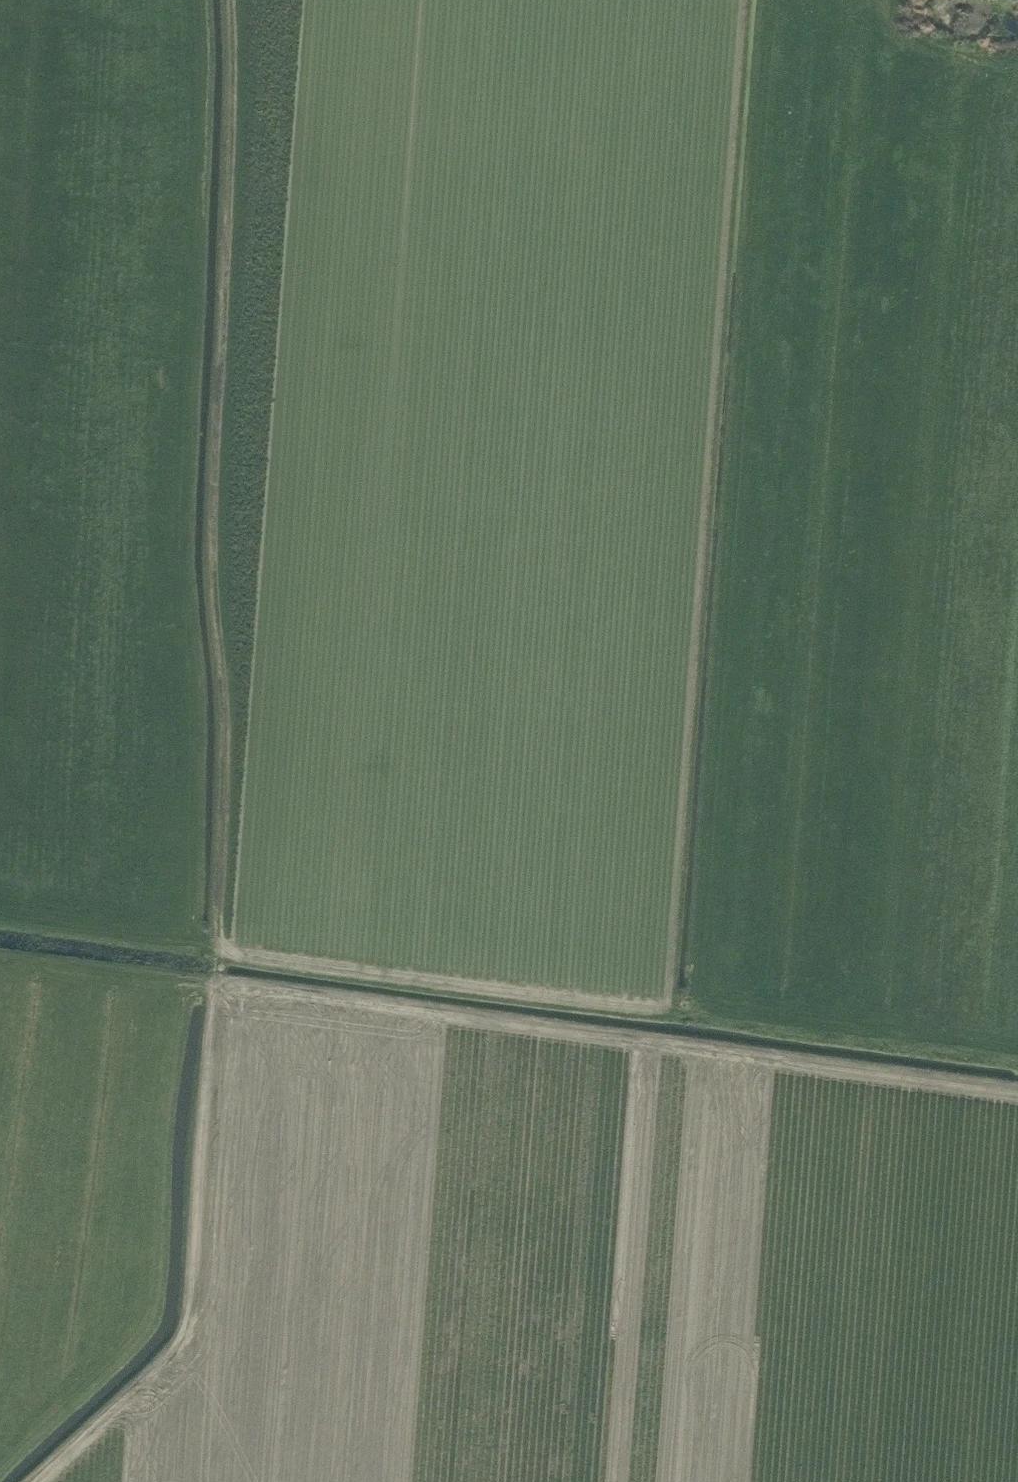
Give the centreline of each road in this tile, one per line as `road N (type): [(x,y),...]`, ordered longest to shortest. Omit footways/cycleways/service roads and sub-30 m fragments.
road 1 (track): [(228,0),(211,554),(222,670),(217,965),(182,1339),(29,1481)]

